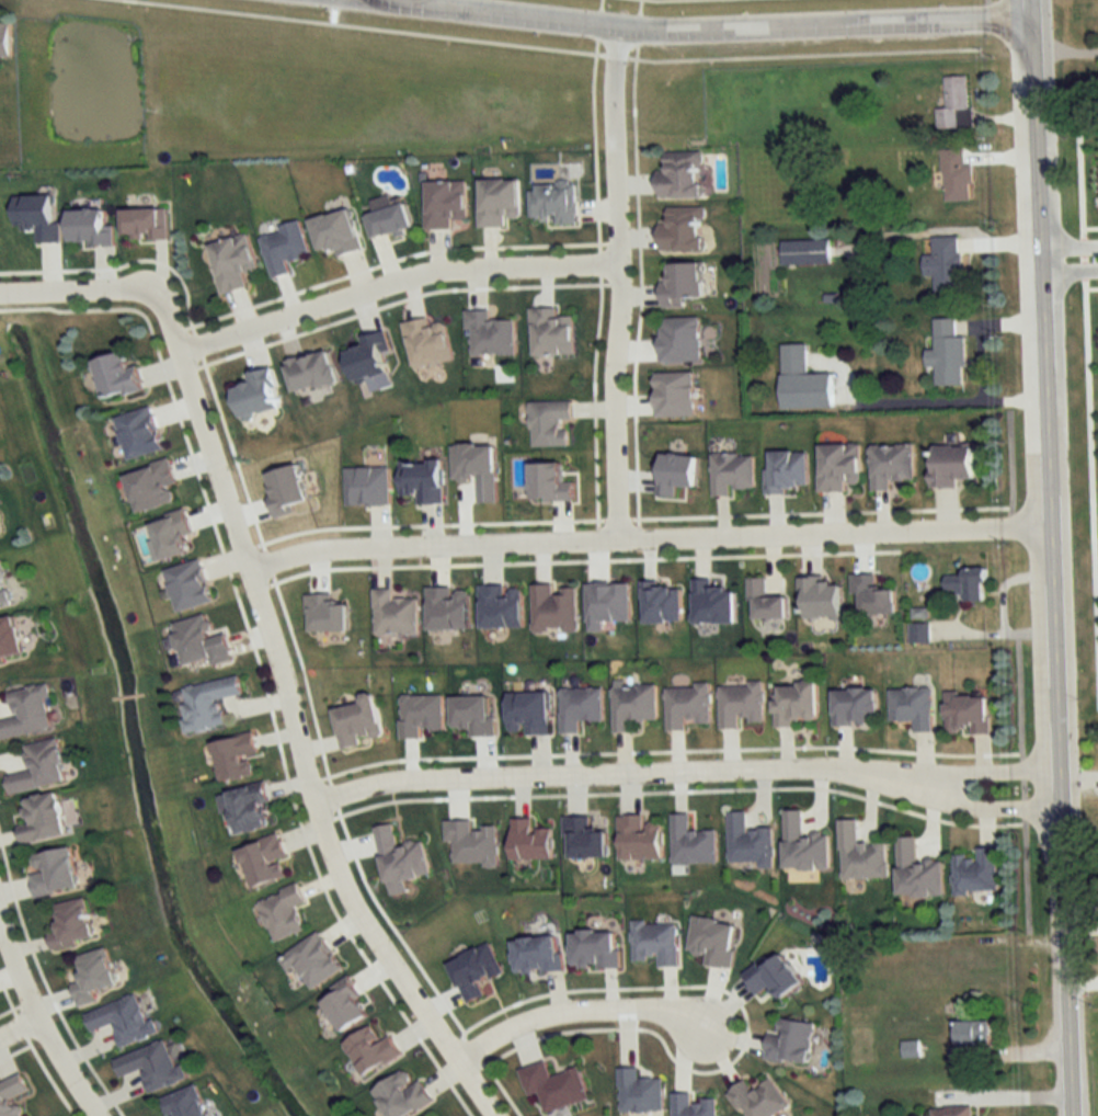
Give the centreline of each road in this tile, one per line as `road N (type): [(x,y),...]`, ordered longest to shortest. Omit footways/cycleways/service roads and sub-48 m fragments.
road 1 (tertiary): [(1028,0),(1066,1115)]
road 2 (residential): [(499,1115),(376,941),(325,846),(286,686),(158,296)]
road 3 (residential): [(1045,526),(318,550),(245,563)]
road 4 (residential): [(1029,19),(653,27),(384,0)]
road 5 (residential): [(937,785),(822,772),(392,781),(316,804)]
road 6 (residential): [(616,25),(617,540)]
road 7 (residential): [(175,352),(422,274),(618,262)]
road 8 (residential): [(672,1013),(563,1011),(458,1058)]
road 9 (residential): [(99,1115),(36,1021),(0,921)]
road 10 (residential): [(674,1022),(672,1013),(709,1002),(727,1017),(727,1034),(718,1047),(694,1050),(674,1022)]
road 11 (residential): [(0,295),(144,287),(158,296)]
road 12 (residential): [(937,785),(968,809),(1059,809)]
road 13 (residential): [(1057,772),(970,773),(937,785)]

